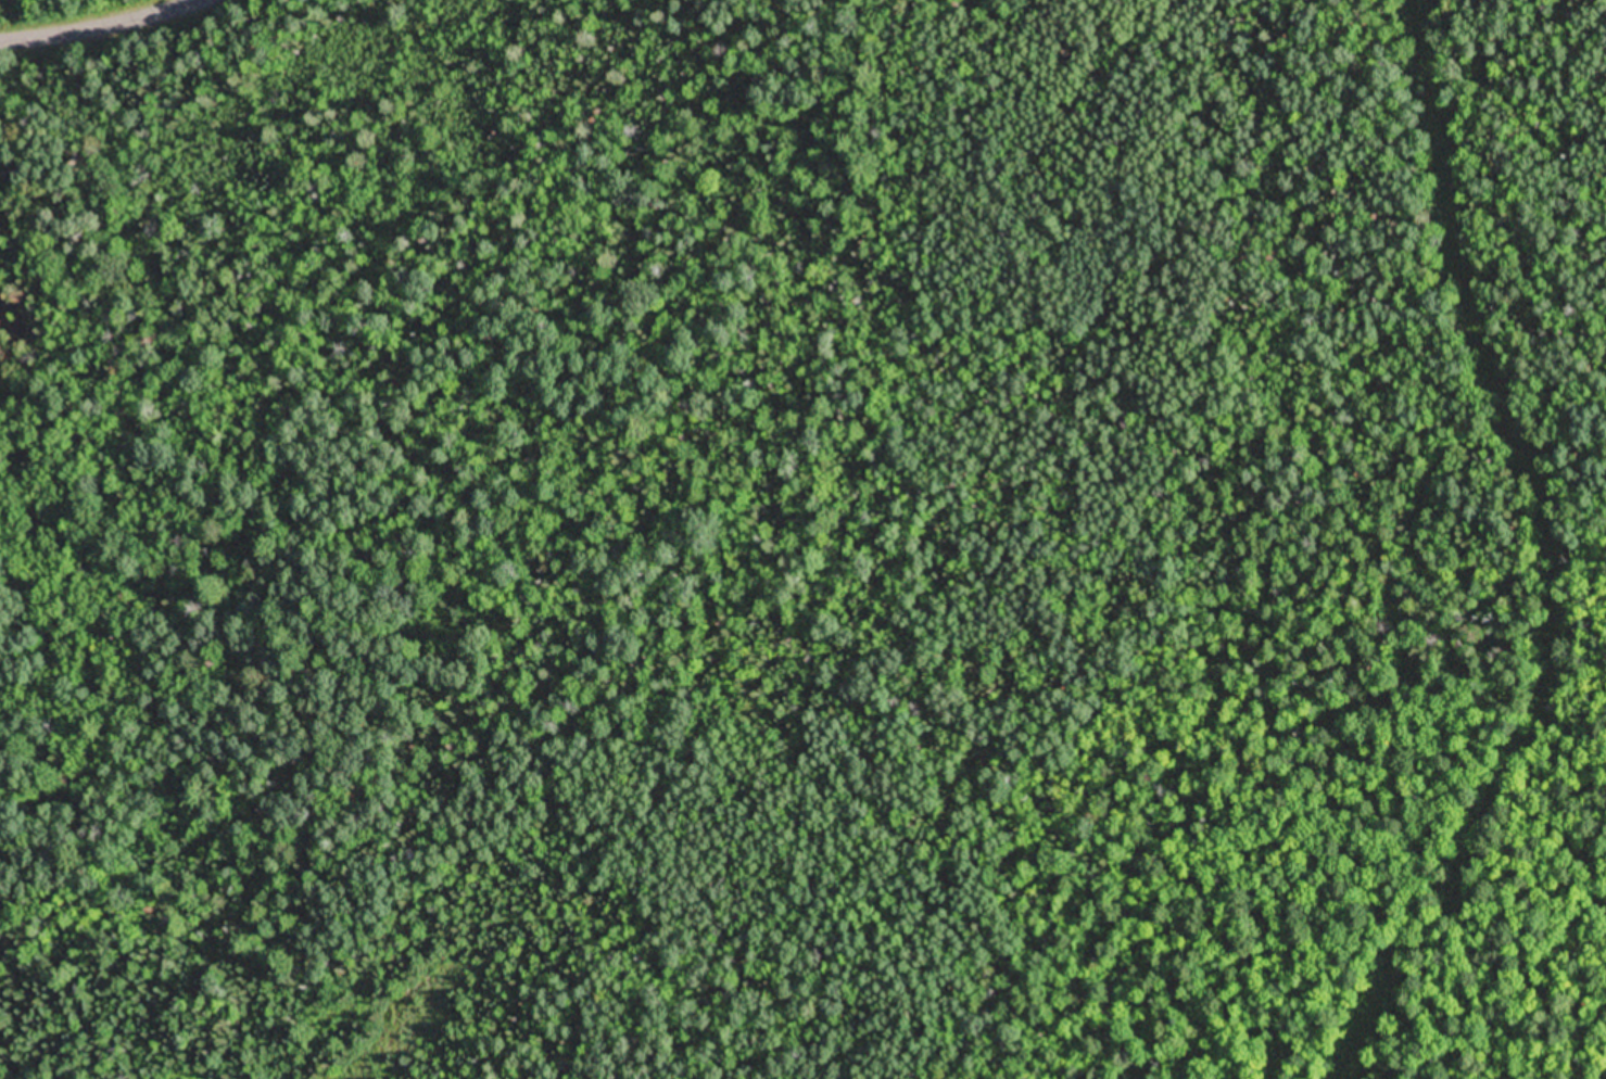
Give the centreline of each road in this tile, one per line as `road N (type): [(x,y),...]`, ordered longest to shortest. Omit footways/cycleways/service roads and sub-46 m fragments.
road 1 (tertiary): [(196,0),(97,28),(0,41)]

